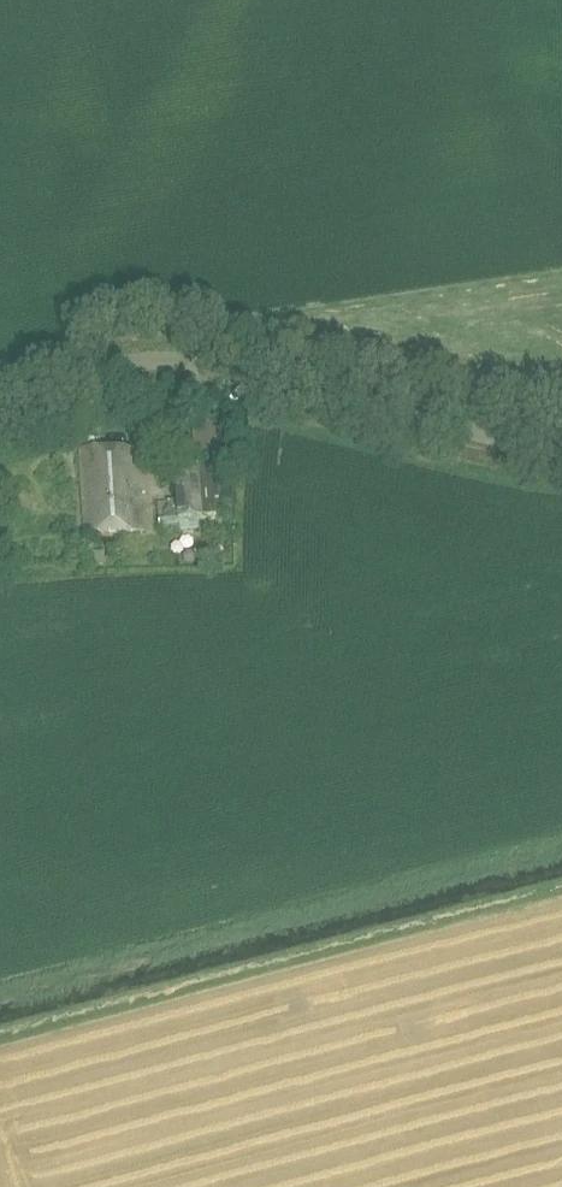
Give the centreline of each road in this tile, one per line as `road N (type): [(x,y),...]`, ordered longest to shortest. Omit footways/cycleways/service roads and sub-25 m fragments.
road 1 (unclassified): [(561,445),(197,360),(94,366),(0,401)]

